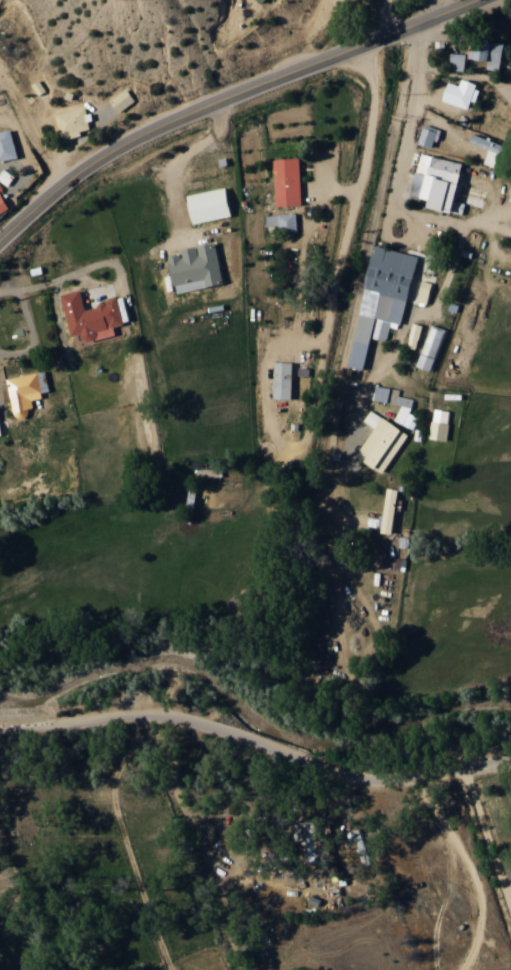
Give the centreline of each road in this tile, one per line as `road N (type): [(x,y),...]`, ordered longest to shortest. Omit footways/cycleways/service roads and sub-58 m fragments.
road 1 (secondary): [(0,228),(83,162),(170,117),(480,0)]
road 2 (residential): [(165,713),(288,751),(347,779),(408,780),(510,754)]
road 3 (residential): [(0,723),(165,713)]

